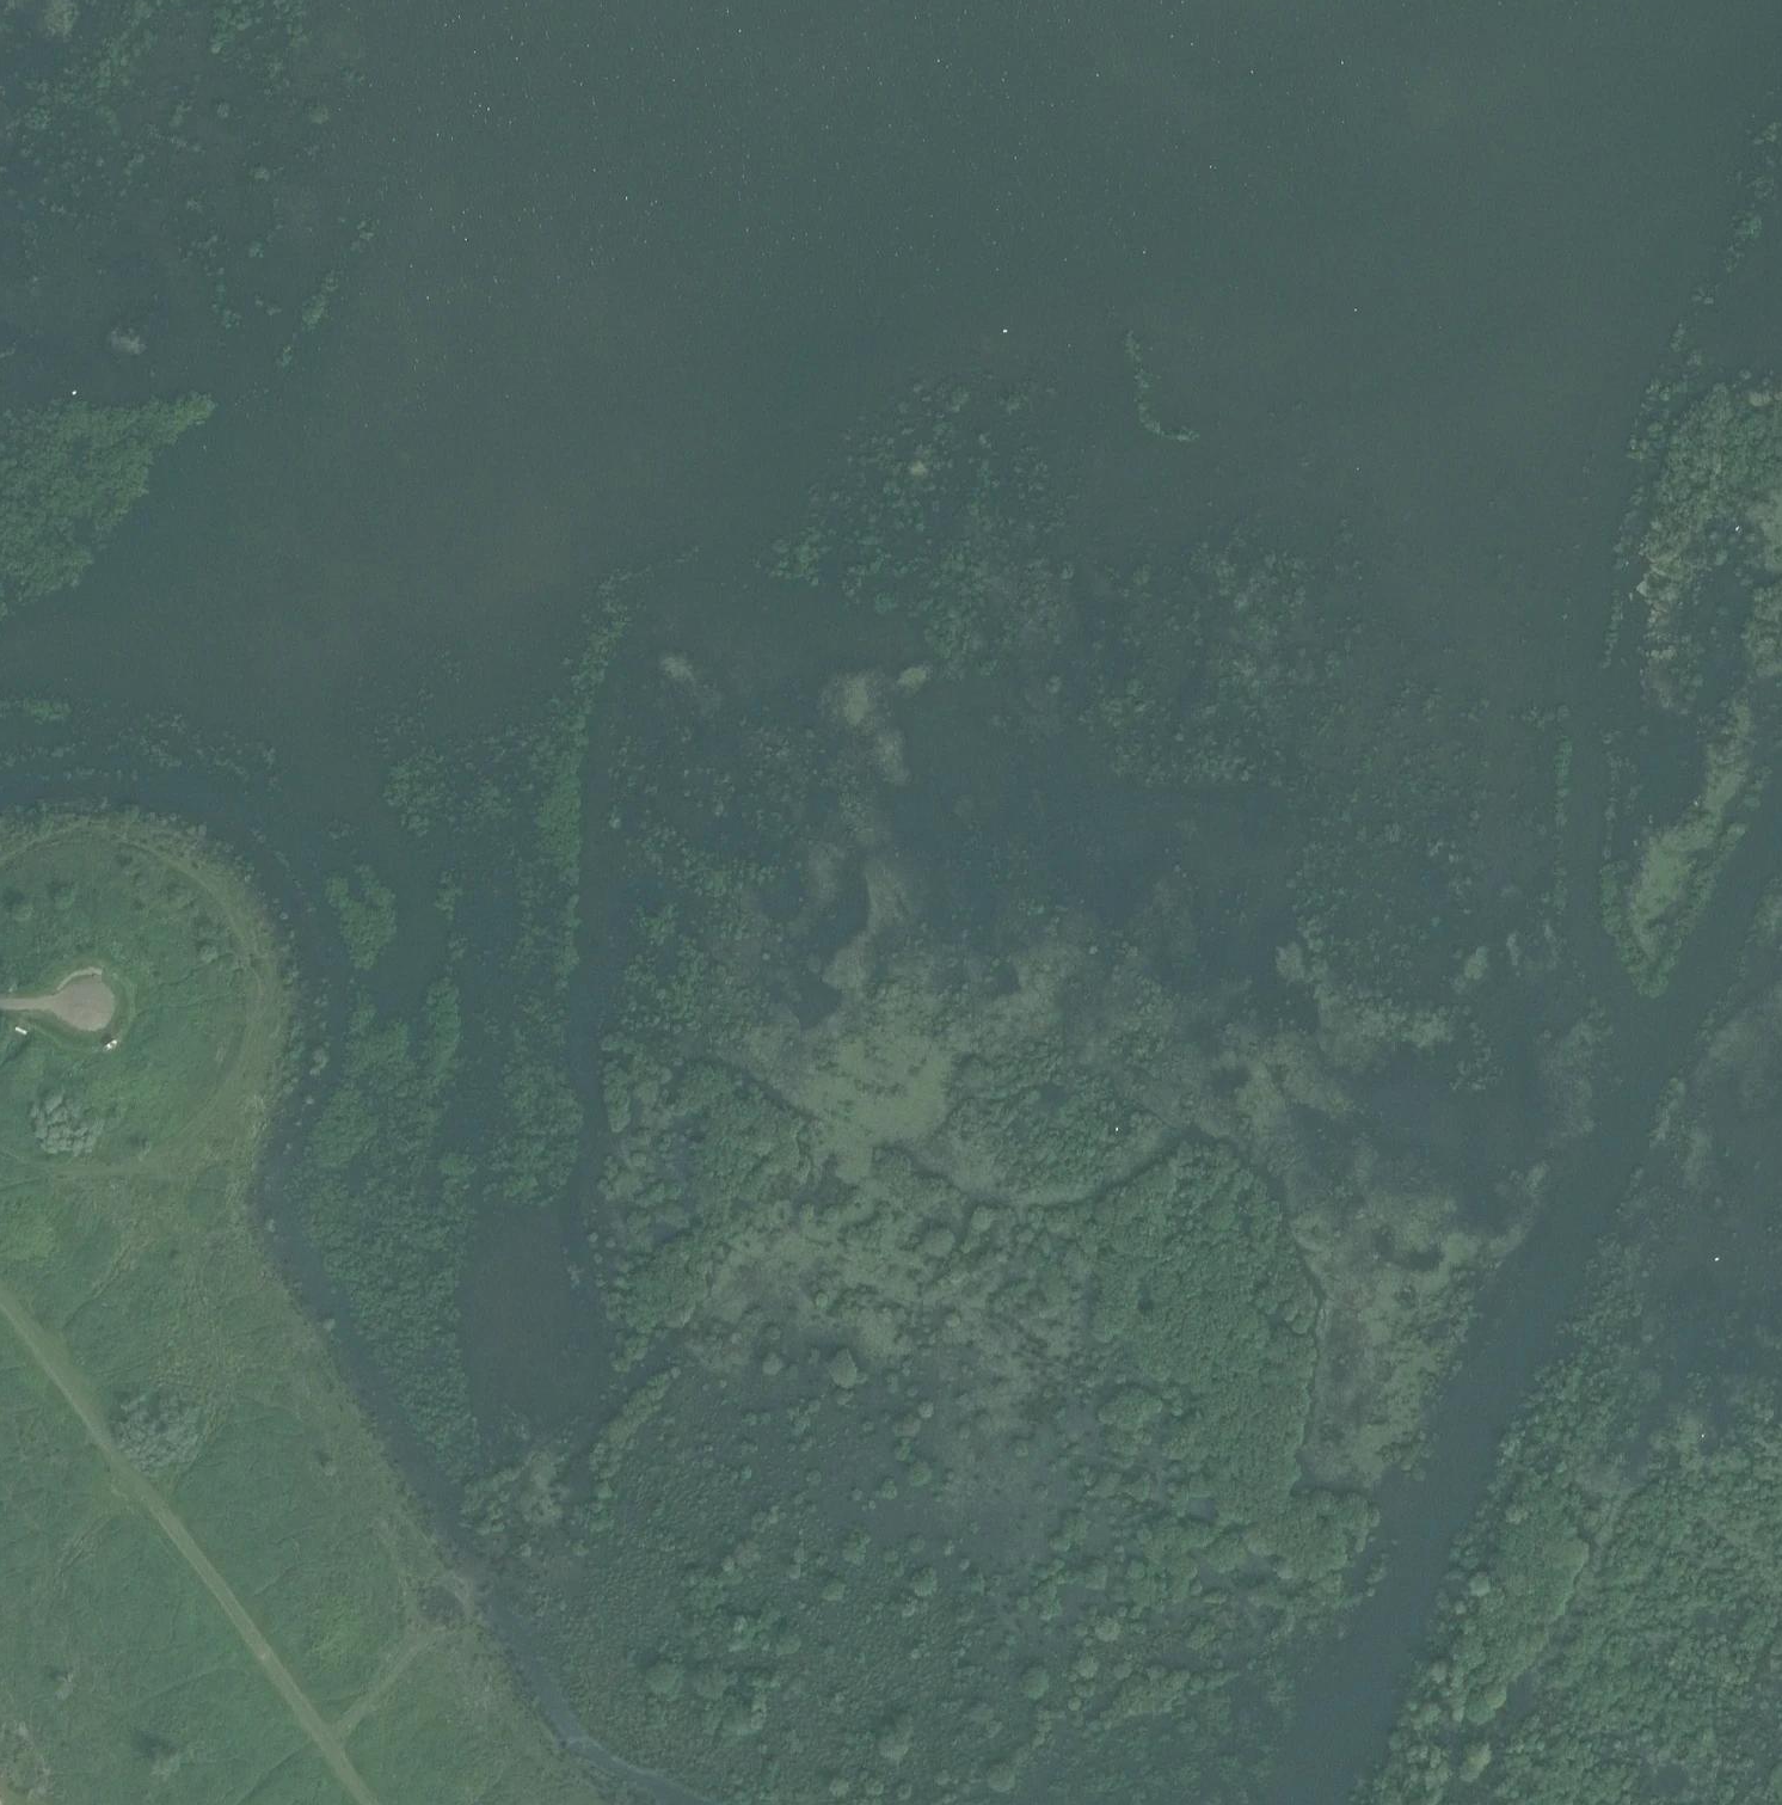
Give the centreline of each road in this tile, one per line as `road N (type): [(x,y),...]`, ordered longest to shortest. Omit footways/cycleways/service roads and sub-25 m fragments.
road 1 (track): [(0,1299),(370,1804)]

